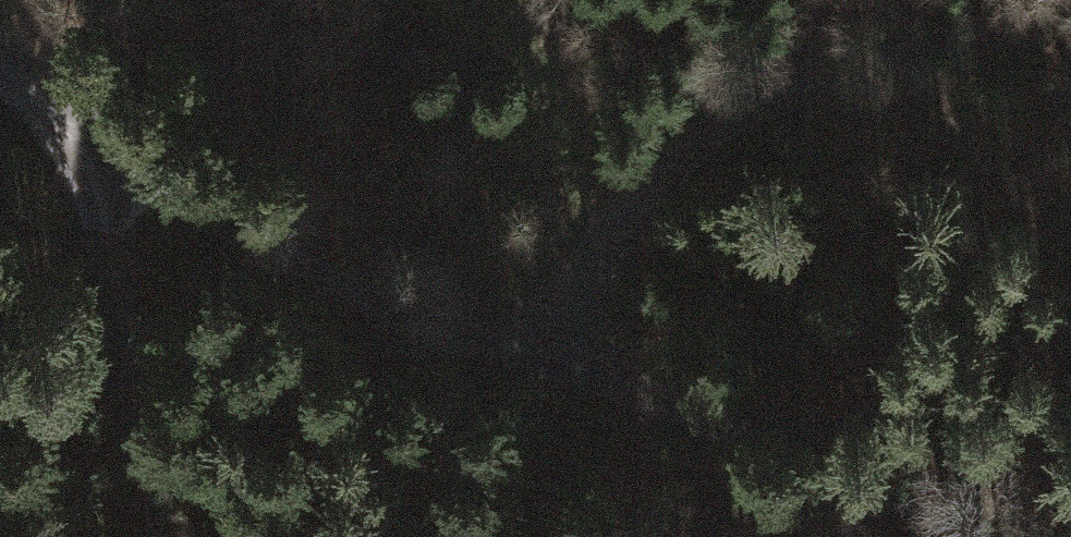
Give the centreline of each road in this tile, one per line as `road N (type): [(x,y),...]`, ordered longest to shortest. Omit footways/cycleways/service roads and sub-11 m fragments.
road 1 (track): [(0,73),(318,268),(834,473),(960,536)]
road 2 (track): [(550,363),(610,237),(646,189),(732,118),(791,96),(874,97),(917,109),(1070,225)]
road 3 (track): [(71,111),(165,536)]

